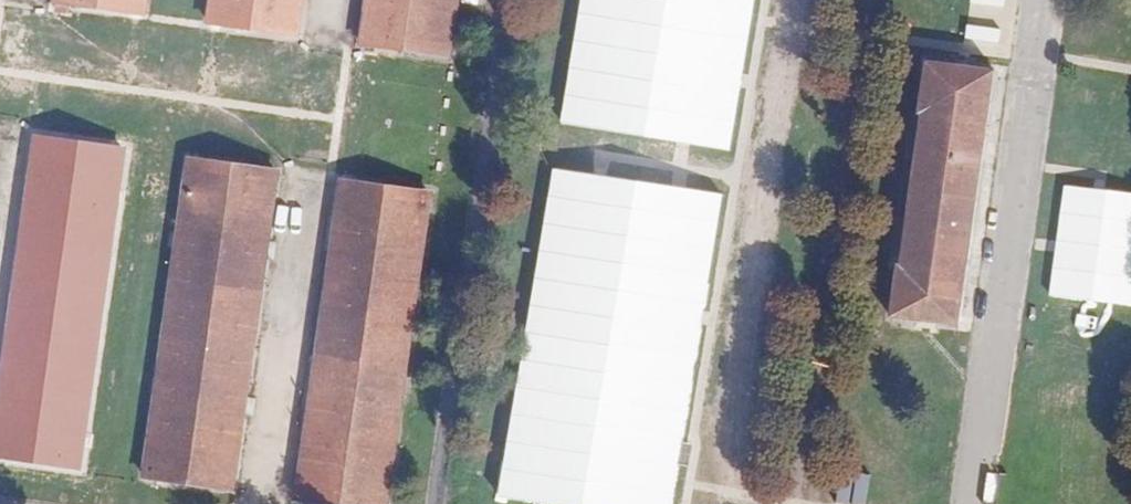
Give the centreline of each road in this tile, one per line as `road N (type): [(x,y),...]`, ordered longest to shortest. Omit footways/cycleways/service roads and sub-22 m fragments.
road 1 (residential): [(964,503),(1031,0)]

